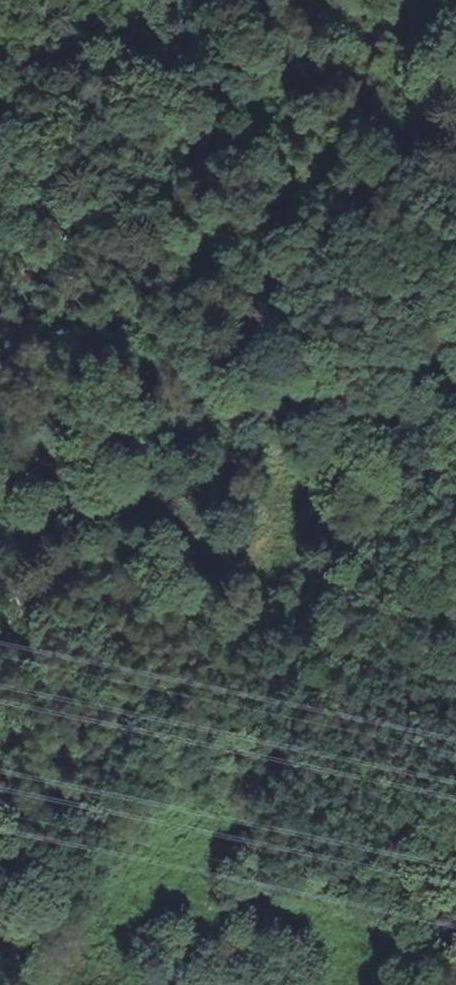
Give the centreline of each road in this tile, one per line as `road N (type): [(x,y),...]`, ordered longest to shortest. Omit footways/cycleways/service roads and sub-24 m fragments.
road 1 (track): [(455,352),(139,432),(0,487)]

